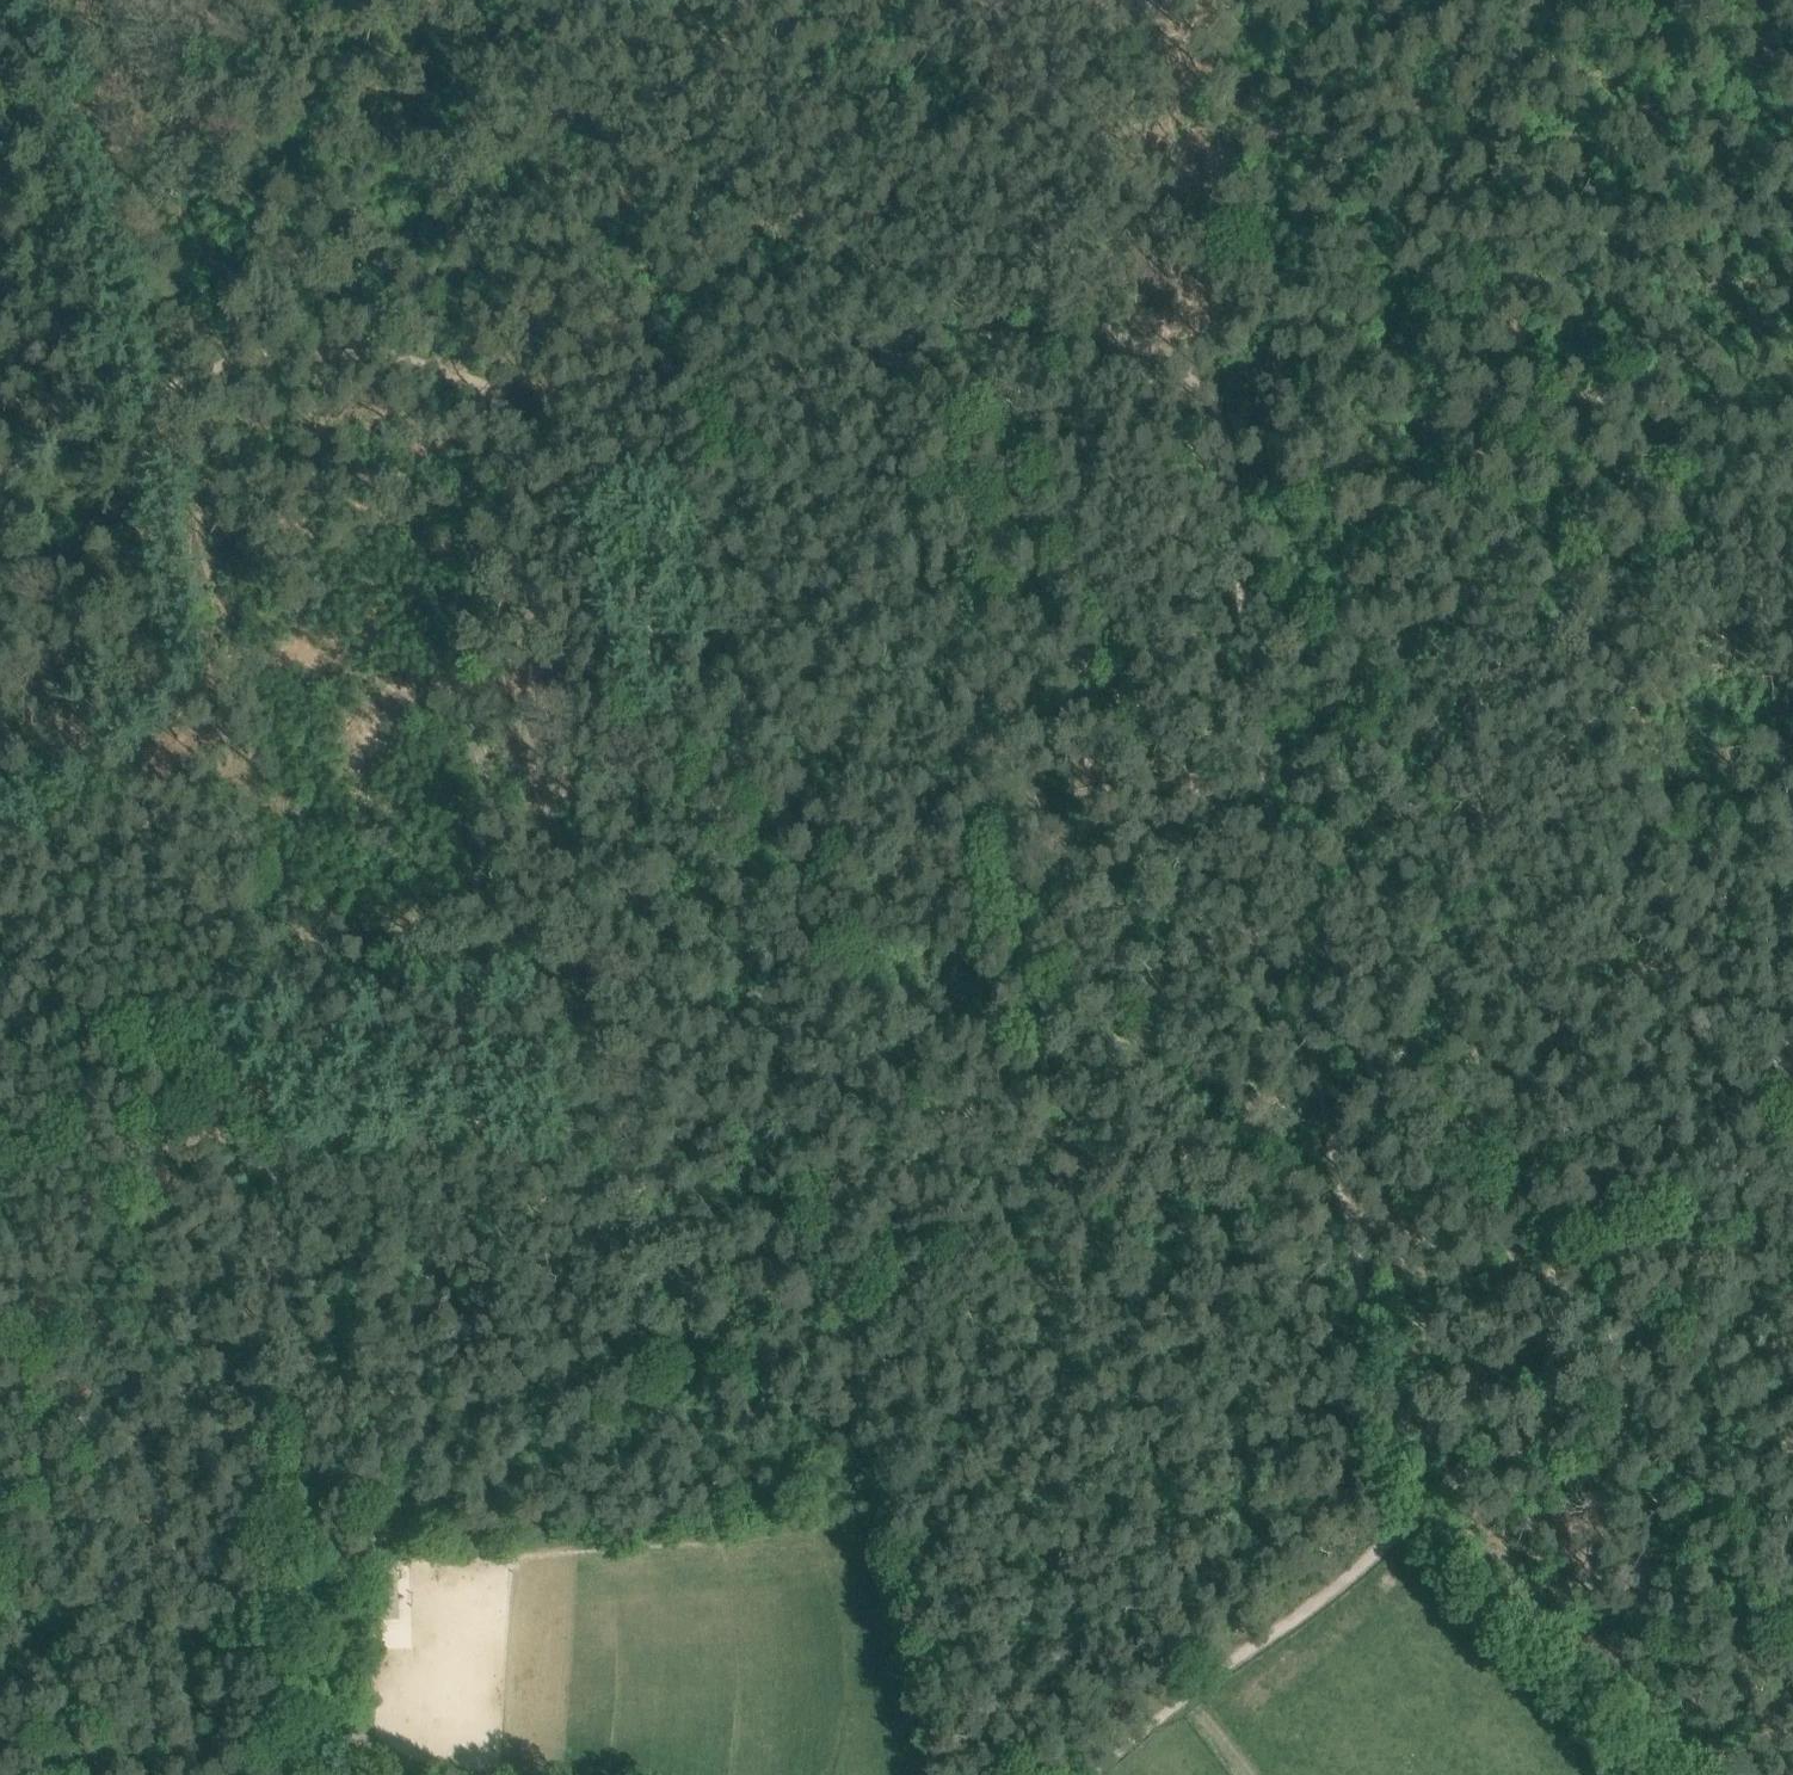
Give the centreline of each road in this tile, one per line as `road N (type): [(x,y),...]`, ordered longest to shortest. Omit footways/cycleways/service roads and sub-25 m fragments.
road 1 (track): [(1405,1528),(1792,1046)]
road 2 (track): [(1095,1774),(1405,1528)]

